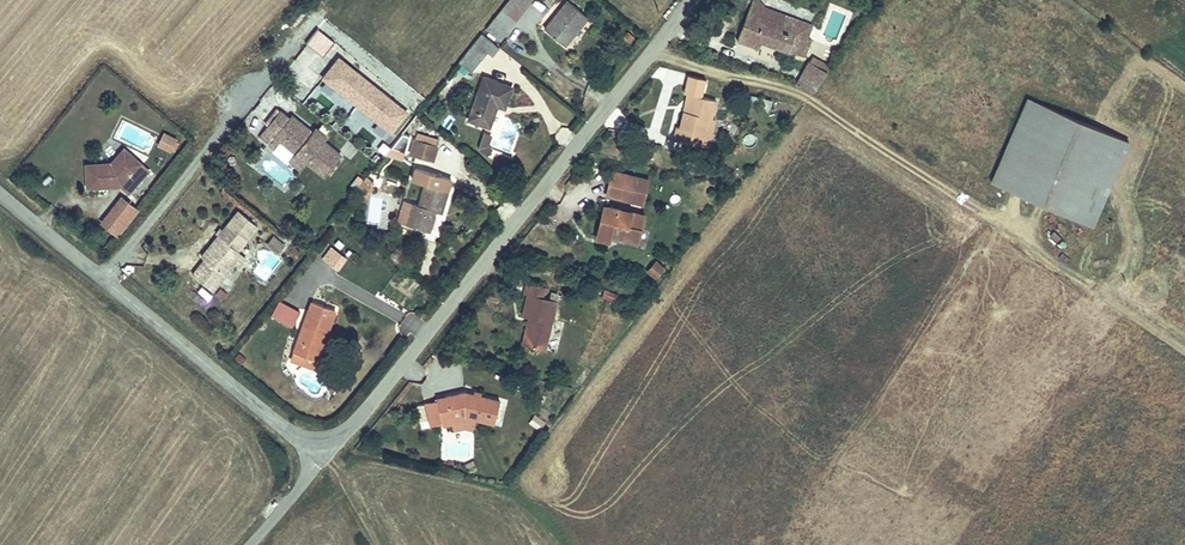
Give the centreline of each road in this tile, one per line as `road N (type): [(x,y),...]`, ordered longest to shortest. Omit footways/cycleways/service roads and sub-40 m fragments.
road 1 (unclassified): [(322,450),(401,367),(693,0)]
road 2 (residential): [(322,450),(0,189)]
road 3 (unclassified): [(241,544),(322,450)]

